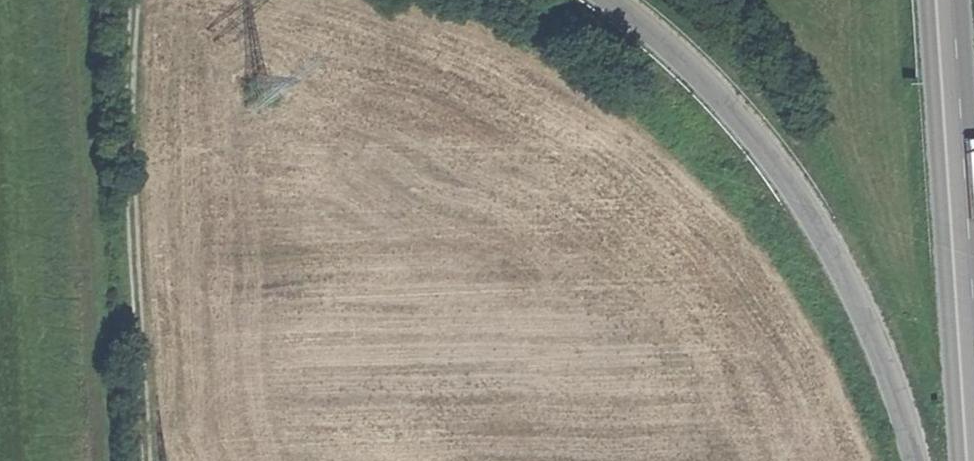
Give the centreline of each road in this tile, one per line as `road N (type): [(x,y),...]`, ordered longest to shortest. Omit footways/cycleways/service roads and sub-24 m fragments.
road 1 (primary): [(601,0),(758,140),(835,247),(880,335),(923,460)]
road 2 (track): [(145,460),(124,247),(132,0)]
road 3 (secondary): [(971,407),(945,0)]

